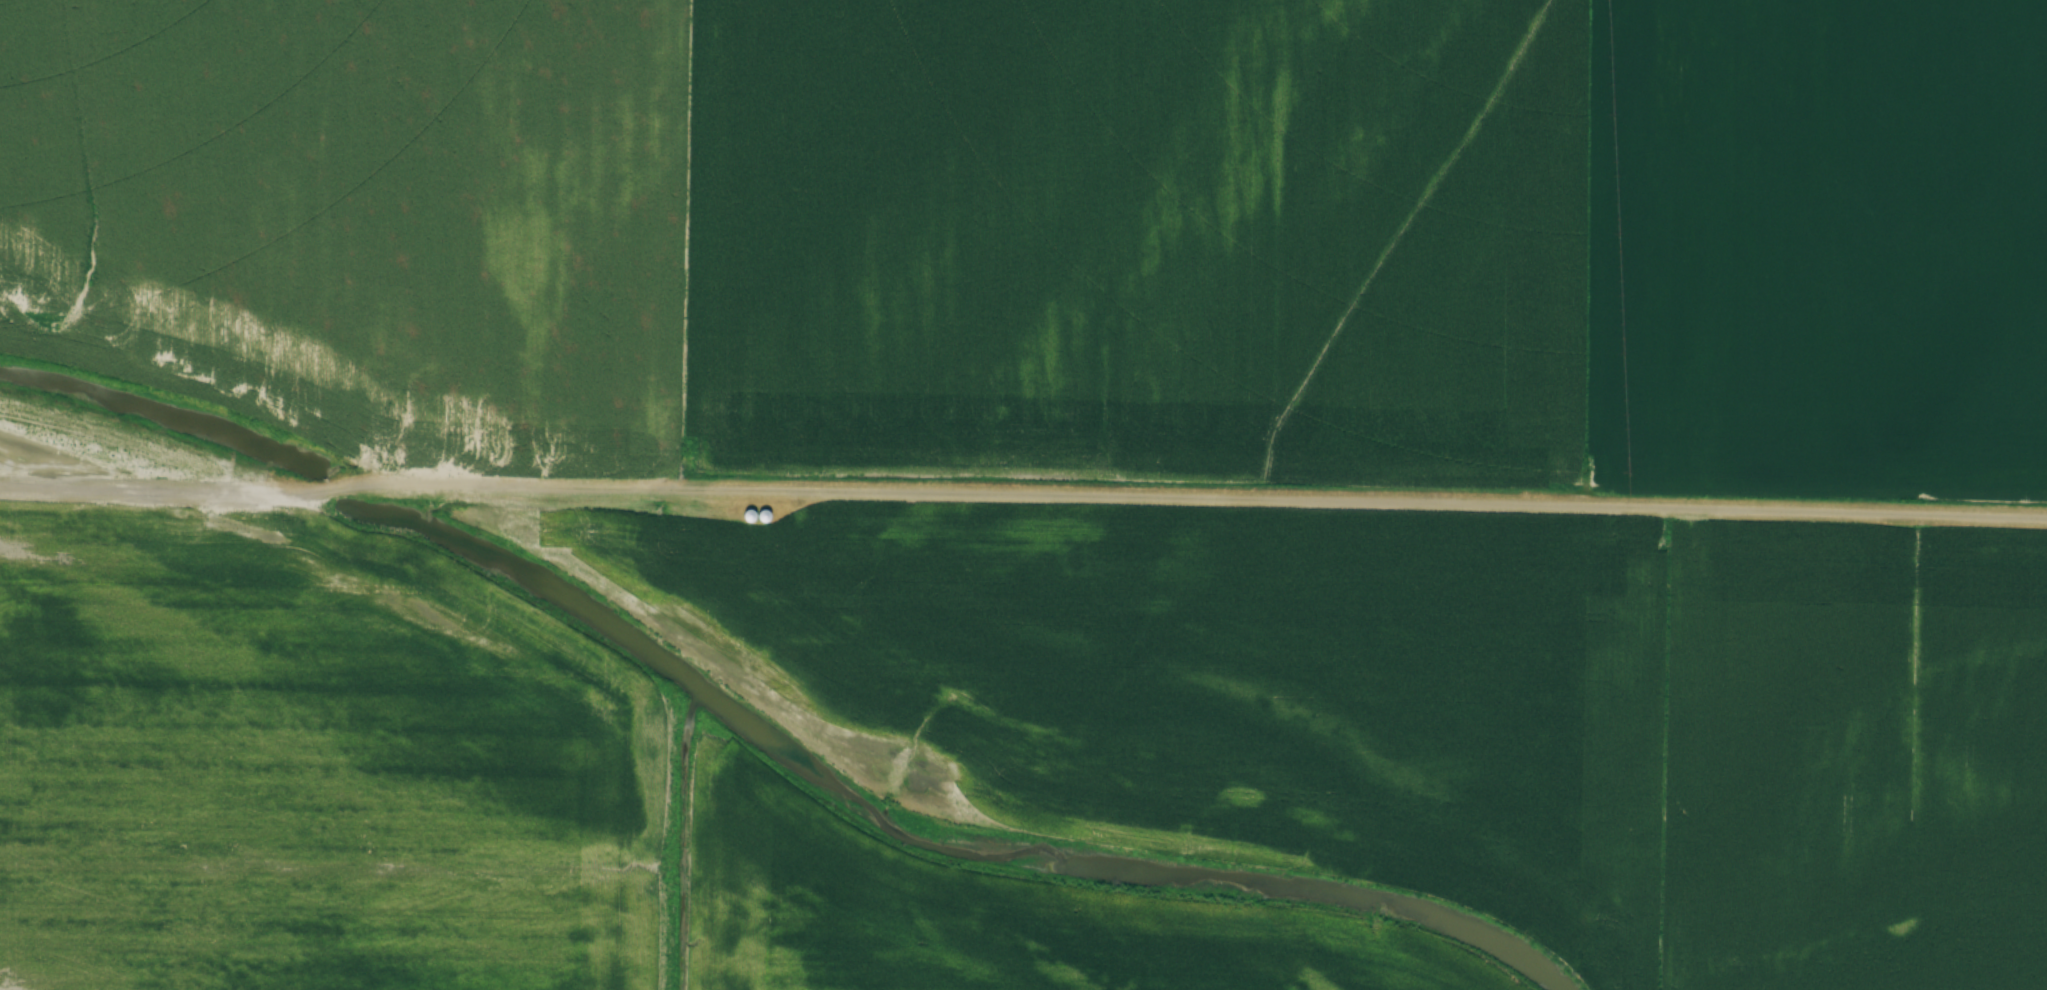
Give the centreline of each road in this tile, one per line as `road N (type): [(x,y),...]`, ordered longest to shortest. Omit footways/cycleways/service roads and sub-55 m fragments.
road 1 (residential): [(0,455),(47,447),(2046,488)]

